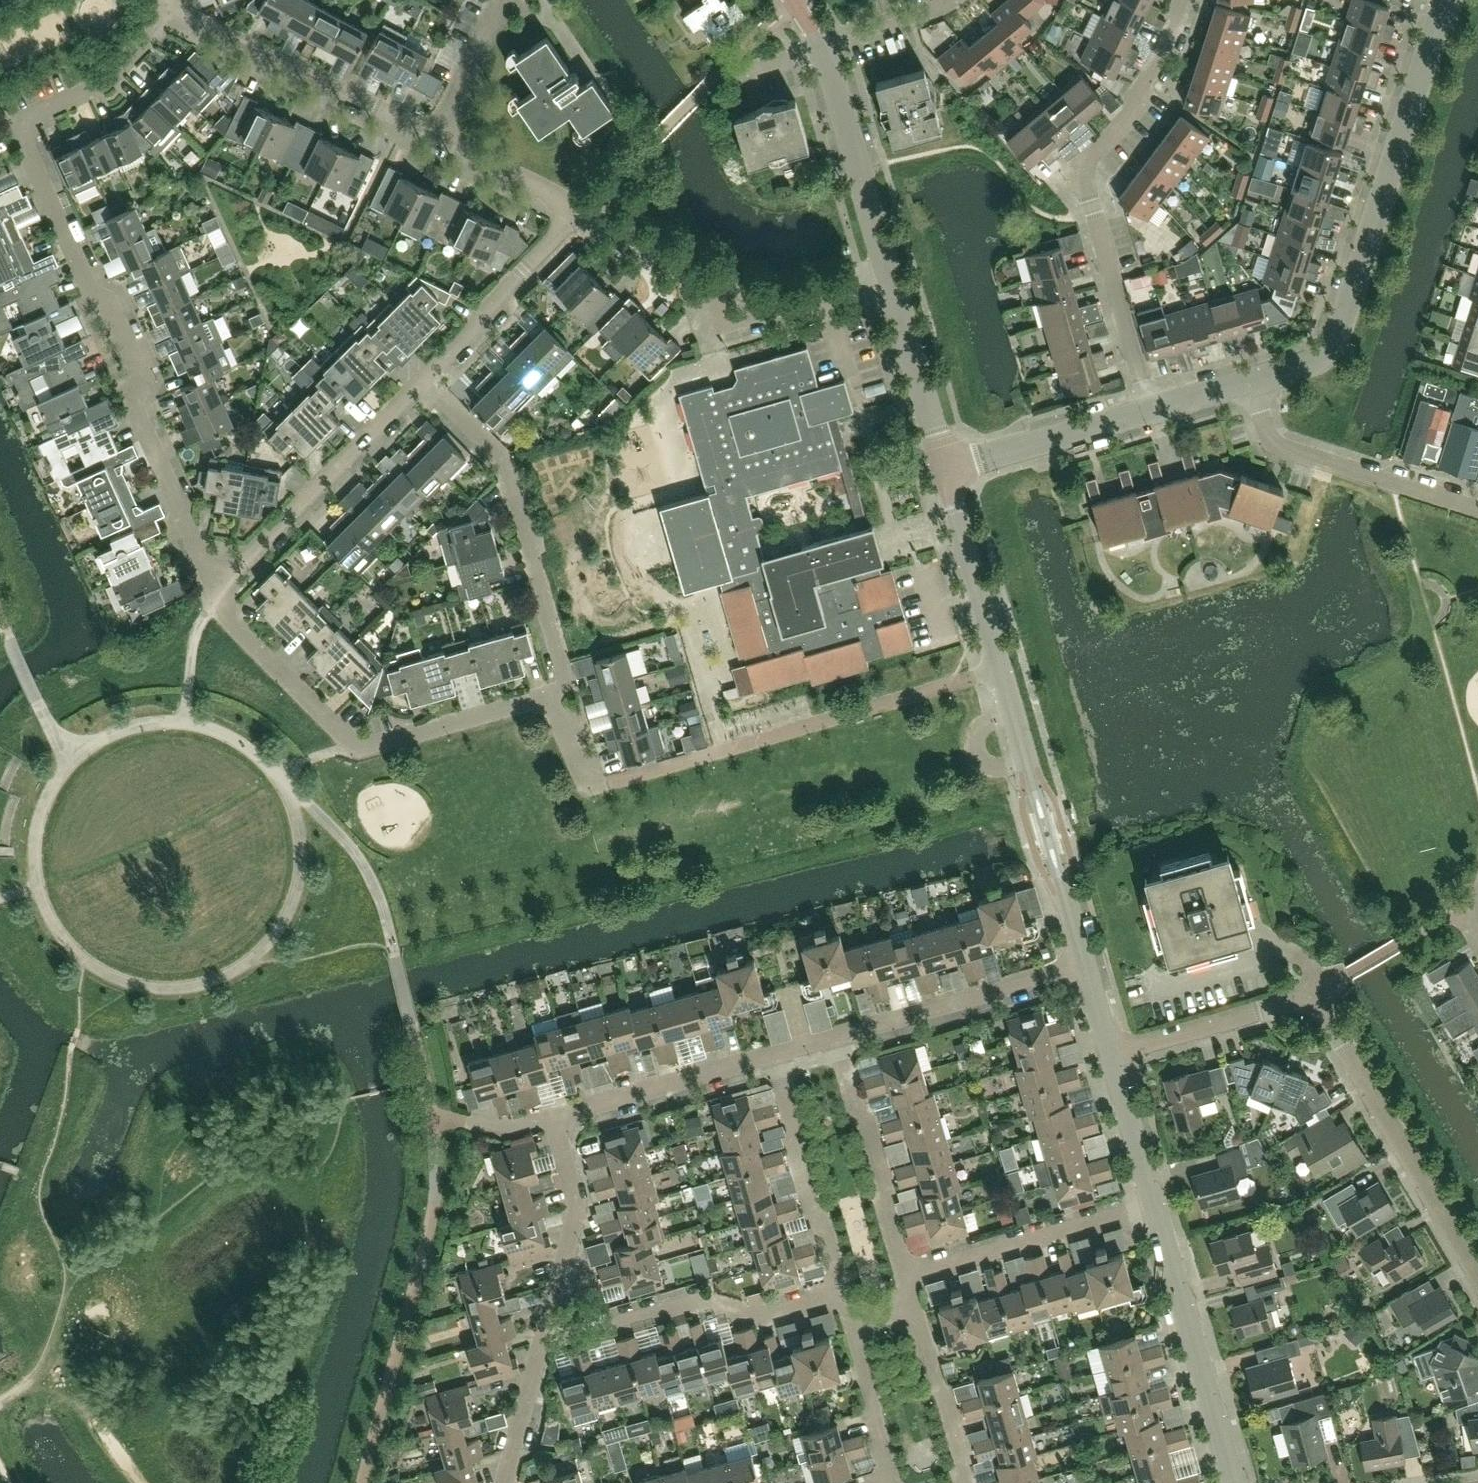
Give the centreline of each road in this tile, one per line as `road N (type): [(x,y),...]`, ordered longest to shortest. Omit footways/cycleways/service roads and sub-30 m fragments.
road 1 (residential): [(217,593),(133,403),(143,380),(13,127),(106,84),(173,11)]
road 2 (residential): [(1086,963),(943,471)]
road 3 (residential): [(1247,379),(1329,353),(1446,0)]
road 4 (residential): [(1151,409),(1085,165),(1131,110),(1187,0)]
road 5 (residential): [(548,694),(360,752),(228,617),(217,593)]
road 6 (residential): [(548,694),(565,672),(501,456),(424,380)]
road 7 (residential): [(888,276),(772,306),(582,209)]
road 8 (residential): [(1477,1274),(1313,992)]
road 9 (residential): [(547,1326),(577,1336),(702,1300),(762,1315),(841,1294)]
road 10 (residential): [(1233,1482),(1154,1207)]
road 11 (residential): [(1477,507),(1282,447),(1247,379)]
road 12 (residential): [(838,1034),(1086,963)]
road 13 (residential): [(907,1276),(1154,1207)]
road 14 (residential): [(436,135),(205,25)]
road 15 (residential): [(907,1276),(838,1034)]
road 16 (residential): [(770,1053),(841,1294)]
road 17 (residential): [(888,276),(819,47)]
road 18 (residential): [(424,380),(582,209)]
road 19 (residential): [(555,1116),(770,1053)]
road 20 (residential): [(547,1326),(579,1201),(555,1116)]
road 21 (residential): [(943,471),(1151,409)]
road 22 (residential): [(1313,992),(1112,1052)]
road 23 (residential): [(943,471),(888,276)]
road 24 (residential): [(291,514),(424,380)]
road 25 (residential): [(966,1482),(915,1306)]
road 26 (residential): [(582,209),(436,135)]
road 27 (residential): [(504,1482),(547,1326)]
road 28 (residential): [(850,1326),(892,1482)]
road 29 (residential): [(1154,1207),(1112,1052)]
road 30 (residential): [(436,135),(501,0)]
road 31 (residential): [(819,47),(950,0)]

